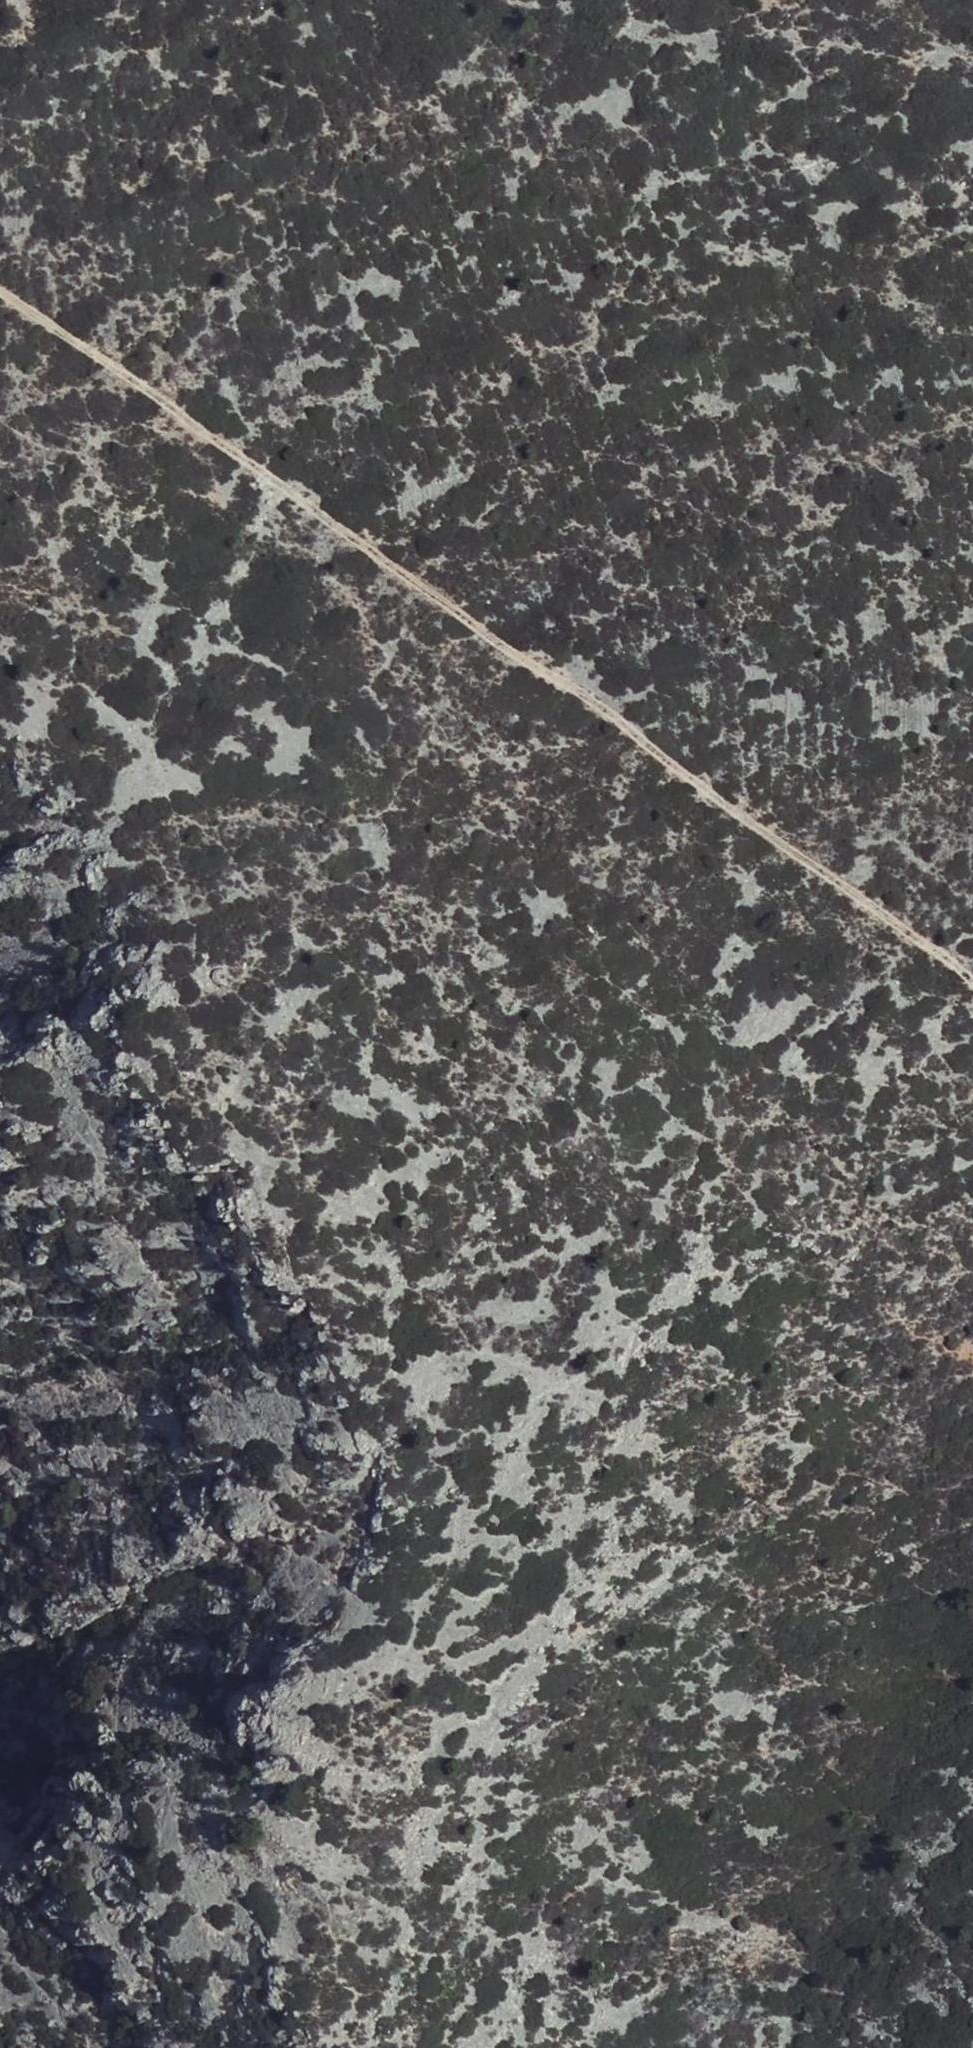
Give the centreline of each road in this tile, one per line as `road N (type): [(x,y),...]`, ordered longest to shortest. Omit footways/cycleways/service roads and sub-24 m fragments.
road 1 (track): [(0,290),(972,990)]

